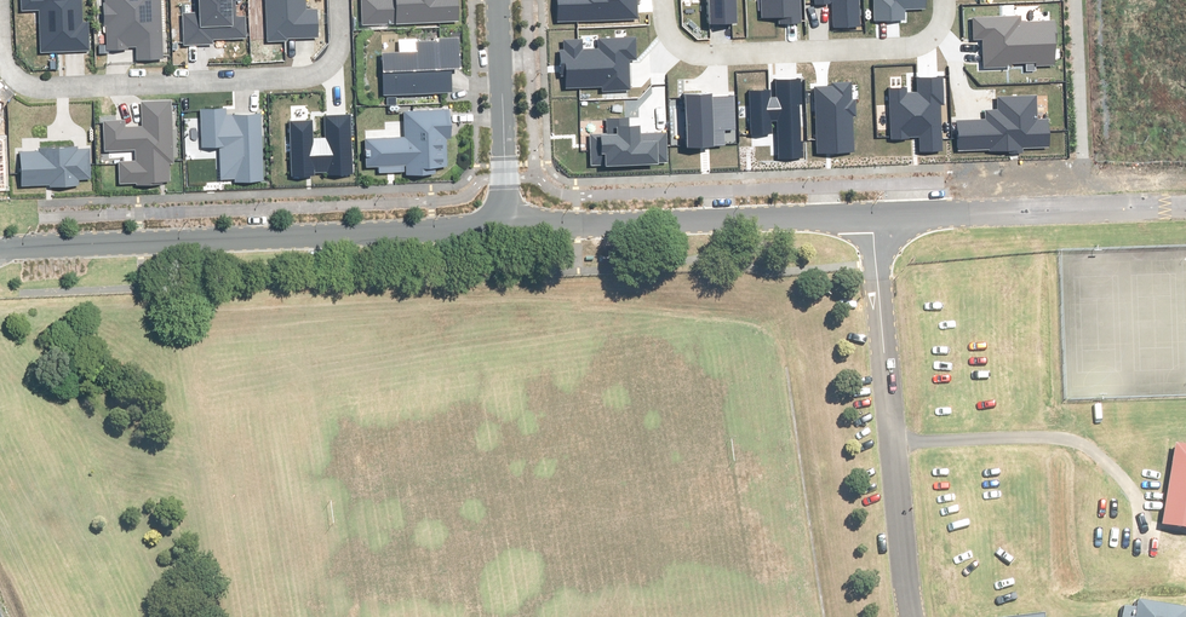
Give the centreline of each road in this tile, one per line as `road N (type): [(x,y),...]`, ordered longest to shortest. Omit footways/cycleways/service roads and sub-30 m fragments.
road 1 (residential): [(506,231),(1185,206)]
road 2 (tertiary): [(0,257),(506,231)]
road 3 (residential): [(338,0),(334,63),(315,76),(30,88),(0,56)]
road 4 (residential): [(660,0),(672,43),(701,57),(911,48),(934,36),(944,0)]
road 5 (tertiary): [(506,231),(498,0)]

